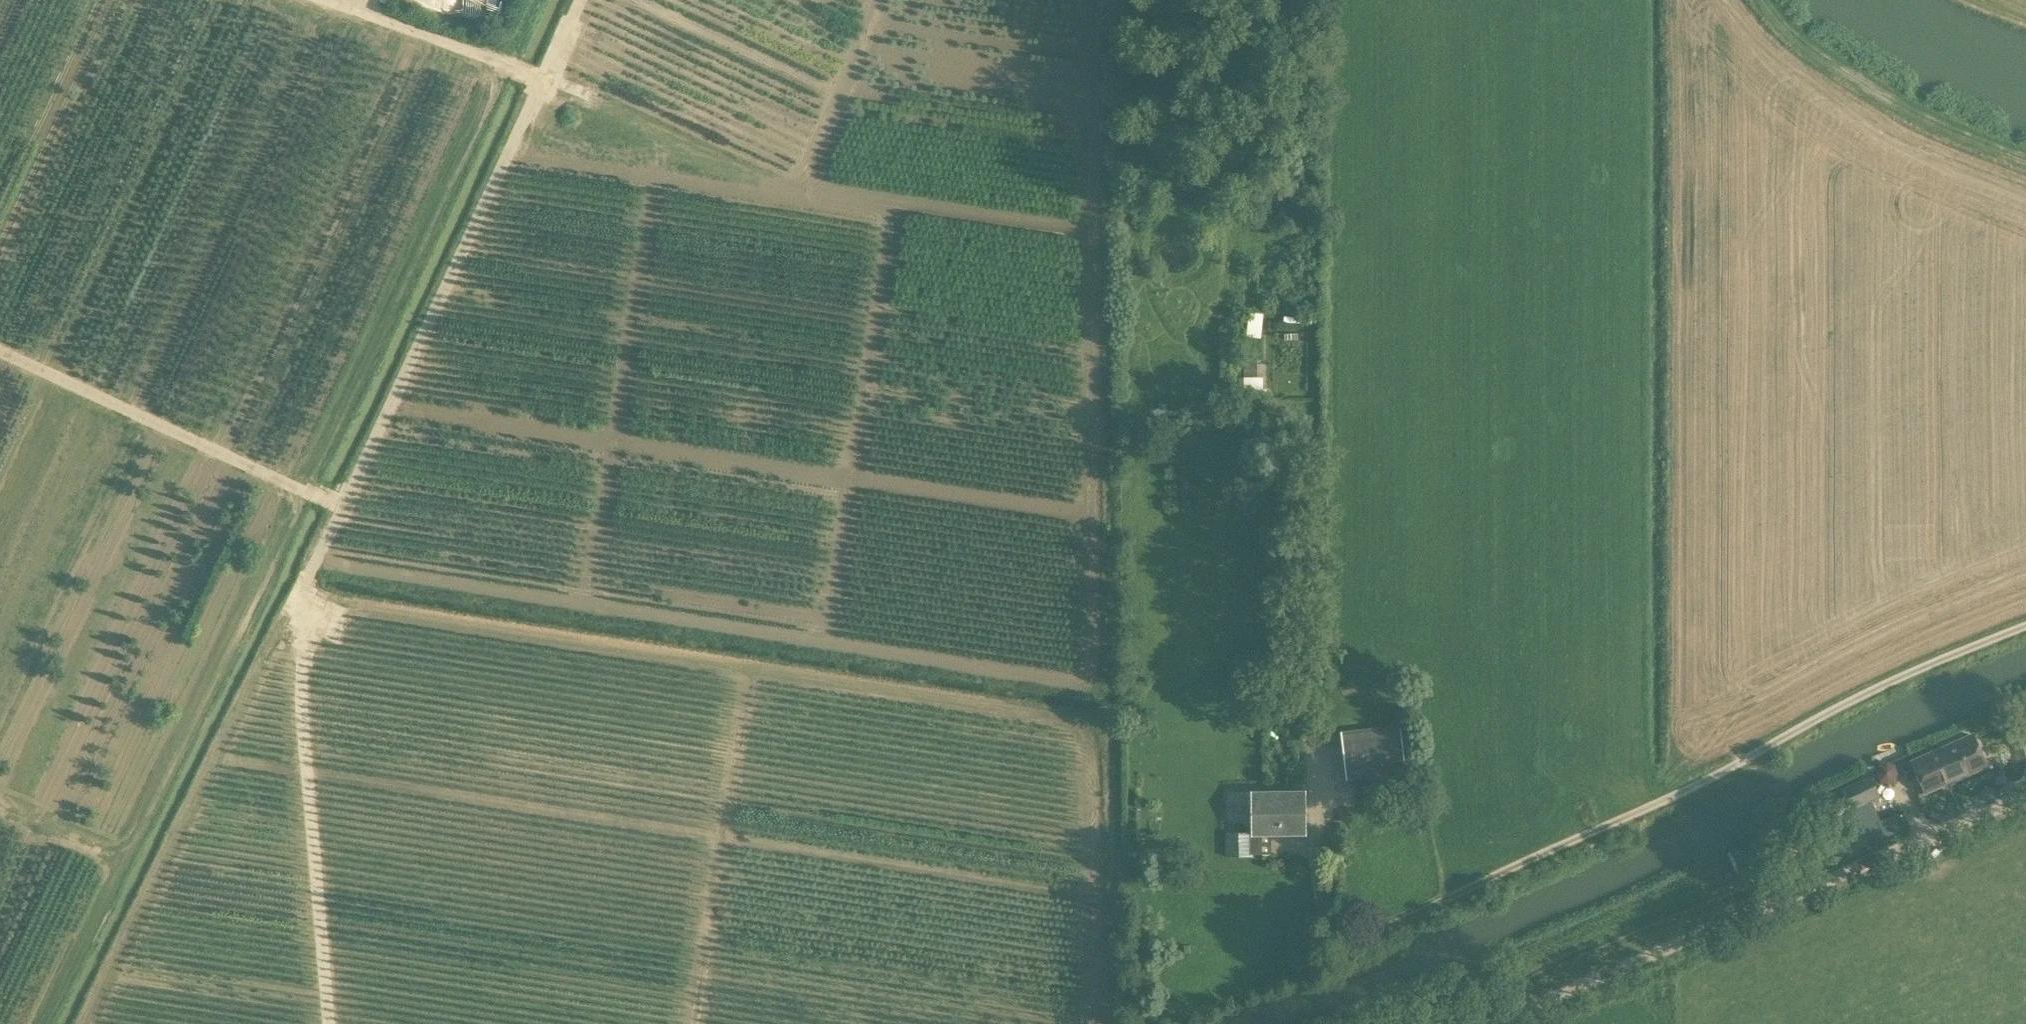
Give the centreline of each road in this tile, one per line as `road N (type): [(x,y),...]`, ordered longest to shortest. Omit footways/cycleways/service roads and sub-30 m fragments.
road 1 (track): [(1312,947),(1432,907),(1636,815),(1840,707),(2025,625)]
road 2 (unclassified): [(1489,1023),(2025,794)]

